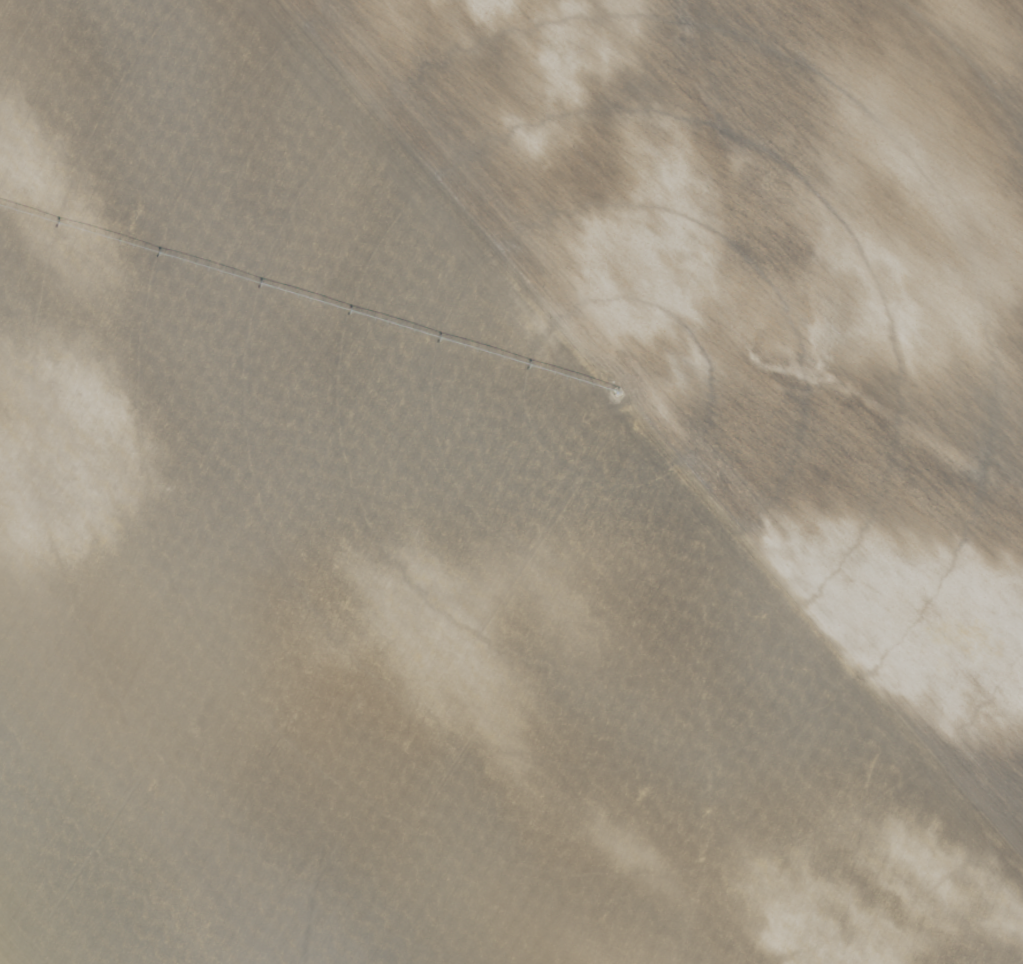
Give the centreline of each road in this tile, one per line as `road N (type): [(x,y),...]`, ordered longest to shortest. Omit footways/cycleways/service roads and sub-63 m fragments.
road 1 (residential): [(854,835),(1020,963)]

